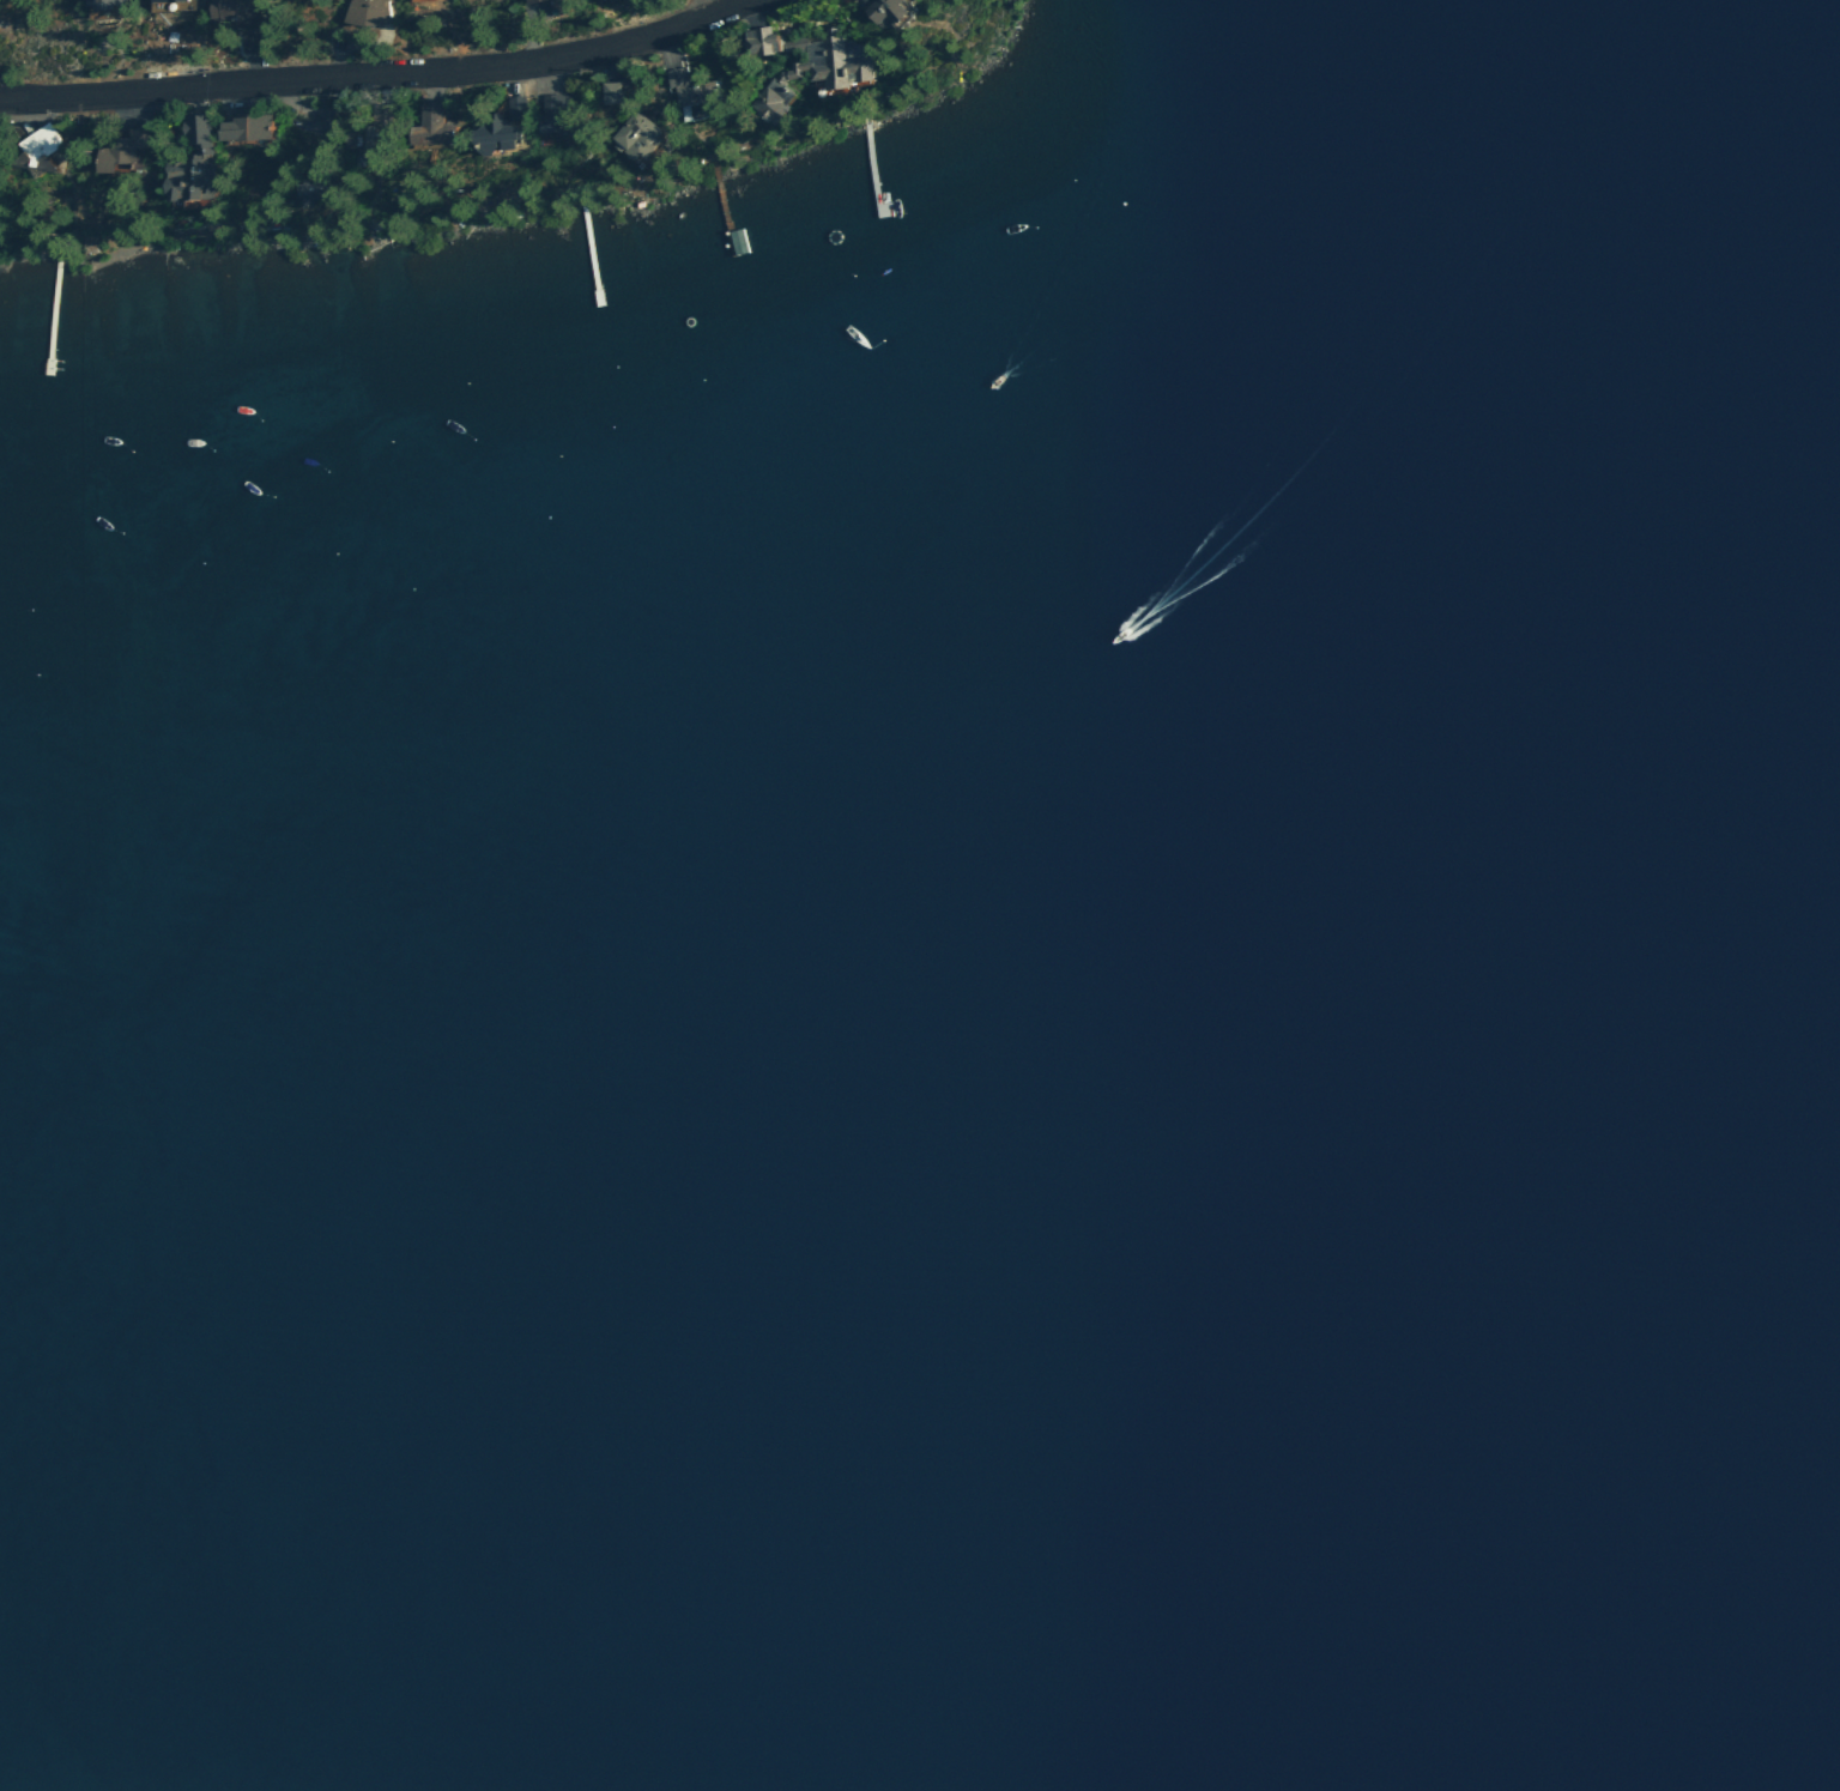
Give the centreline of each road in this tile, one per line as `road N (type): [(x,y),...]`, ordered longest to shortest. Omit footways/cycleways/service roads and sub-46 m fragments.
road 1 (residential): [(0,101),(514,61),(658,34),(759,0)]

